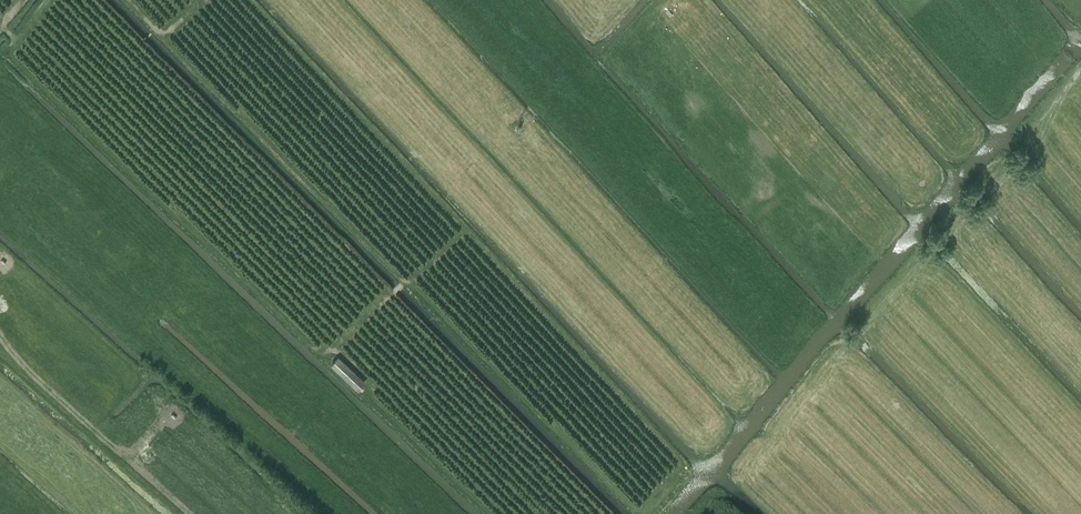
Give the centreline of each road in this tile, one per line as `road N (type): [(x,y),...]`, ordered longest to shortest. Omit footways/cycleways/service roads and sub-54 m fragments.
road 1 (track): [(1080,70),(1047,110),(1029,157),(930,252)]

